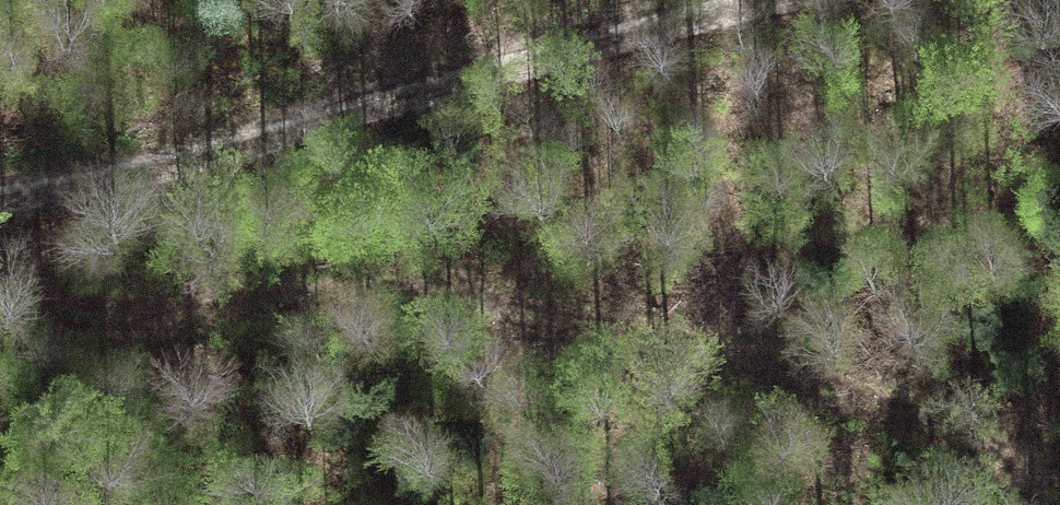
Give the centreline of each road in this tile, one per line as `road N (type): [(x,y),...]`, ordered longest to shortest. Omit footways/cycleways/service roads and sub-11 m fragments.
road 1 (track): [(0,272),(48,300),(270,304),(723,351),(993,439),(1059,476)]
road 2 (track): [(0,164),(825,0)]

